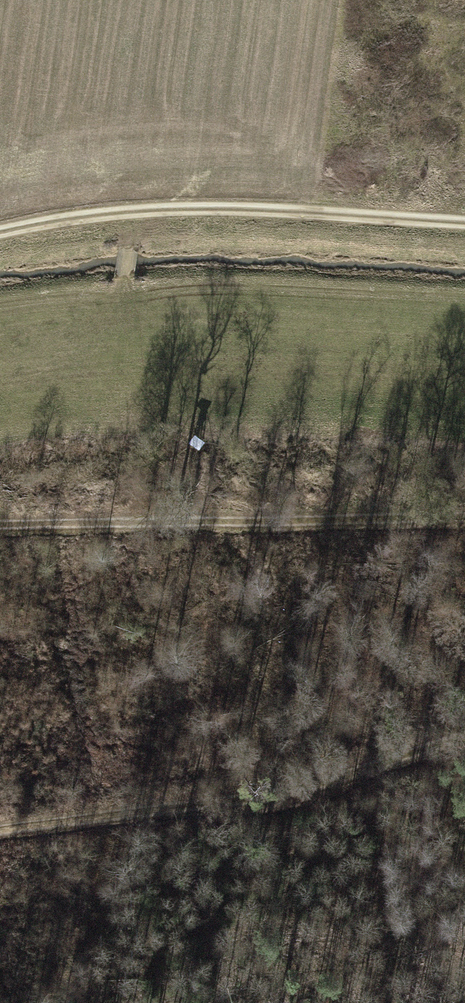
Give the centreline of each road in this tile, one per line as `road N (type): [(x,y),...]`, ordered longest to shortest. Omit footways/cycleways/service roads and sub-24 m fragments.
road 1 (track): [(464,734),(270,788),(0,825)]
road 2 (track): [(0,232),(127,212),(210,209),(464,222)]
road 3 (track): [(0,526),(264,511),(464,515)]
road 4 (track): [(127,212),(125,278),(146,353)]

